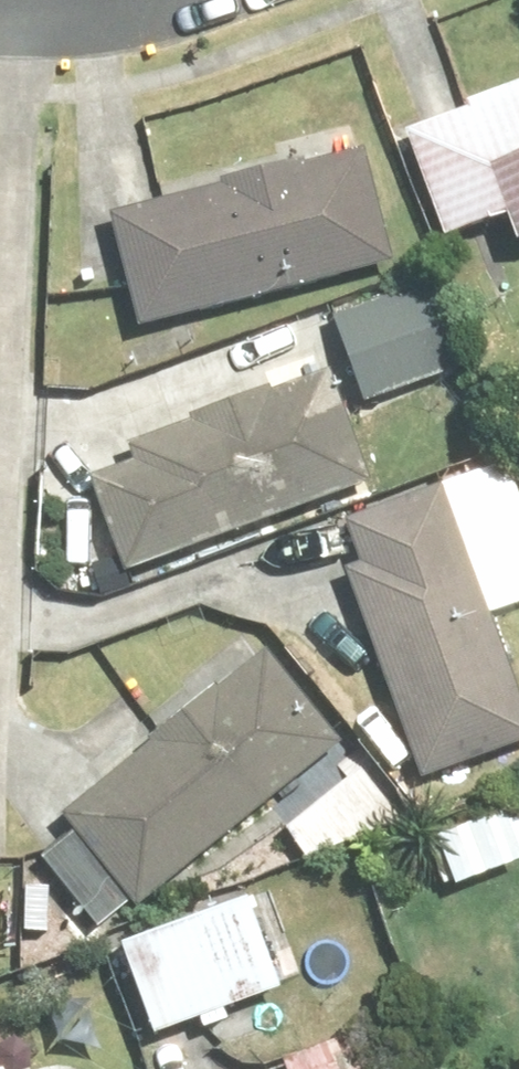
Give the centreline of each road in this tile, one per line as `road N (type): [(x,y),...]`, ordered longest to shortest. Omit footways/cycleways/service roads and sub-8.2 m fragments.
road 1 (residential): [(0,6),(123,0)]

